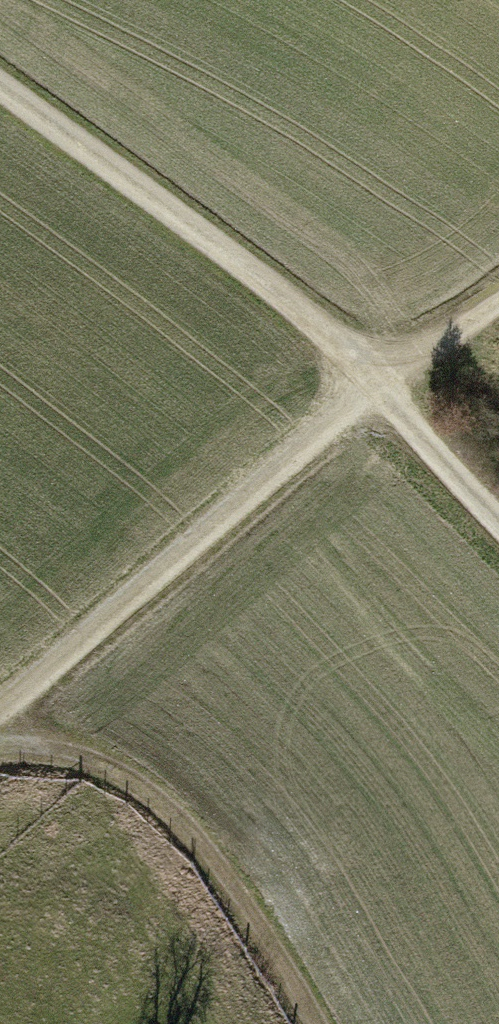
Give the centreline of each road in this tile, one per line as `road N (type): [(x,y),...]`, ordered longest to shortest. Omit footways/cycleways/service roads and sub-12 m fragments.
road 1 (track): [(498,510),(389,381),(0,98)]
road 2 (track): [(0,722),(389,381)]
road 3 (track): [(0,756),(85,754),(174,805),(236,865),(320,1023)]
road 4 (track): [(498,309),(389,381)]

